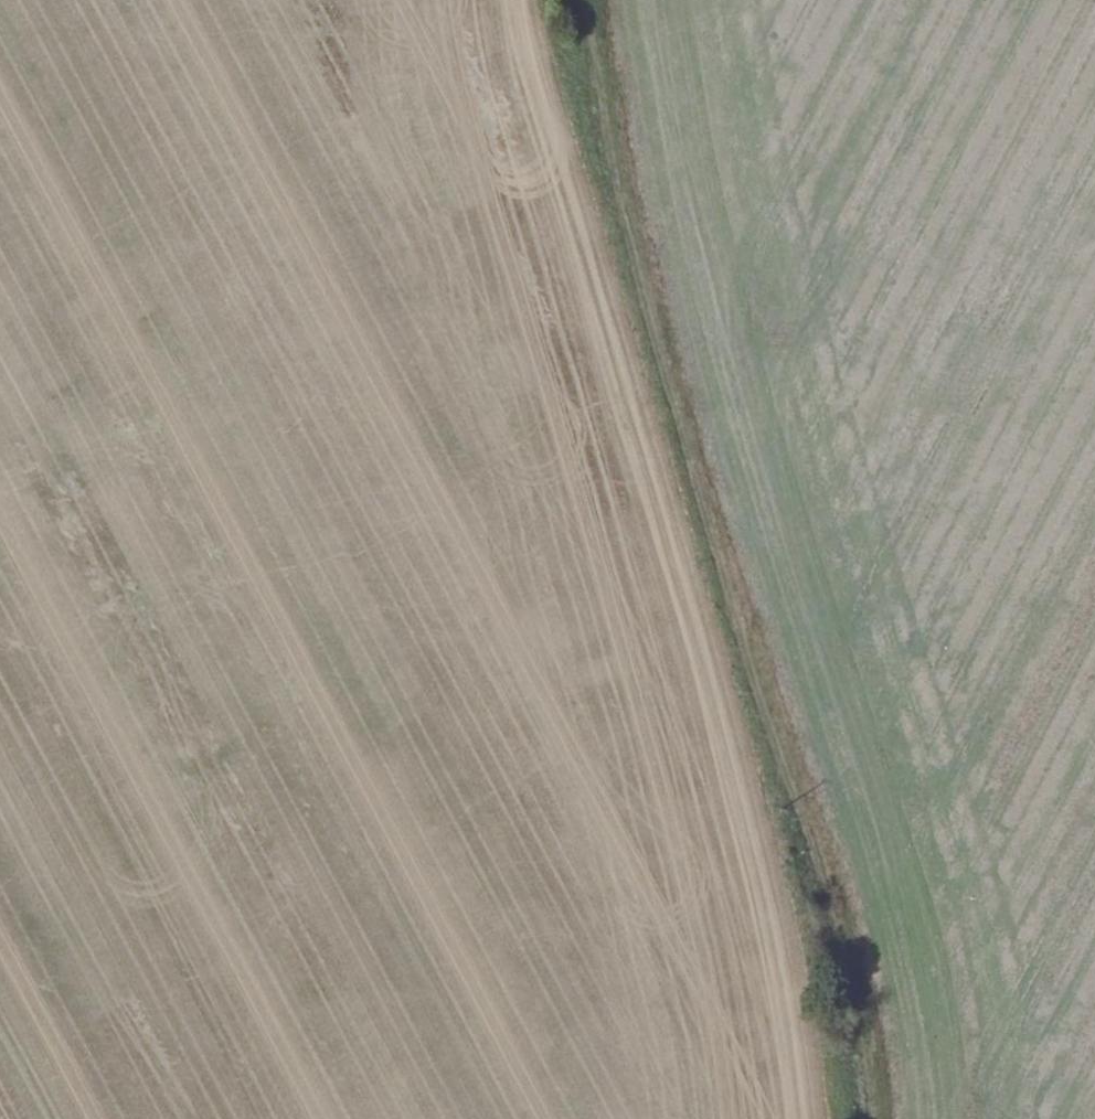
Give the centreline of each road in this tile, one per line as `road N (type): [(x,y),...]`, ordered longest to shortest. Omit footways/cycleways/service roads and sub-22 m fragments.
road 1 (track): [(883,1118),(861,967),(677,408),(586,0)]

